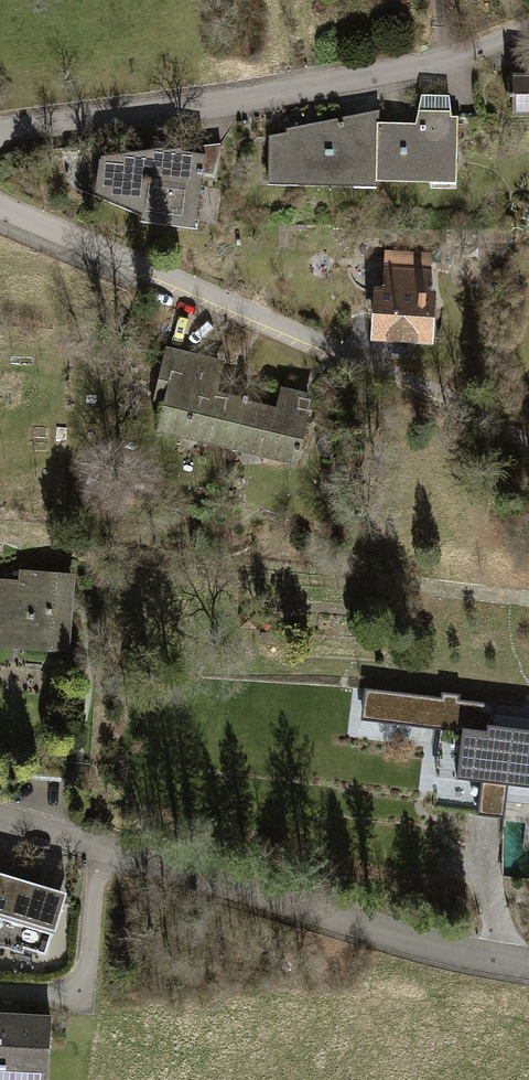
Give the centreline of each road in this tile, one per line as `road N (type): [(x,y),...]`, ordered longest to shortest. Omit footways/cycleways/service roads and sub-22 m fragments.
road 1 (residential): [(0,206),(460,407),(528,451)]
road 2 (residential): [(528,964),(436,949),(0,820)]
road 3 (residential): [(528,26),(444,61),(0,134)]

